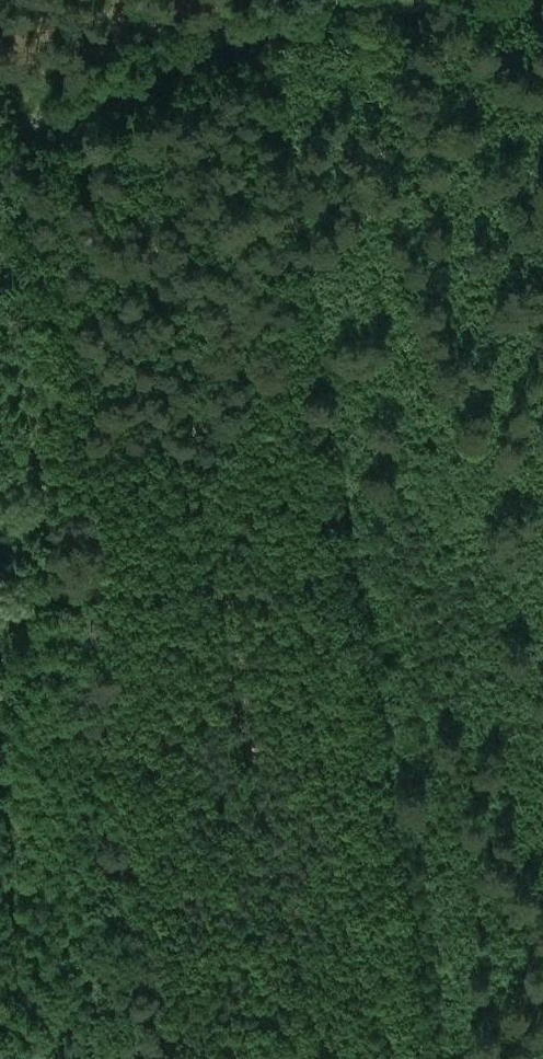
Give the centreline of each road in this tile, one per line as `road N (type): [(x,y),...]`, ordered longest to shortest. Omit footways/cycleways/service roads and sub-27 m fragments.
road 1 (unclassified): [(382,0),(276,20),(0,142)]

